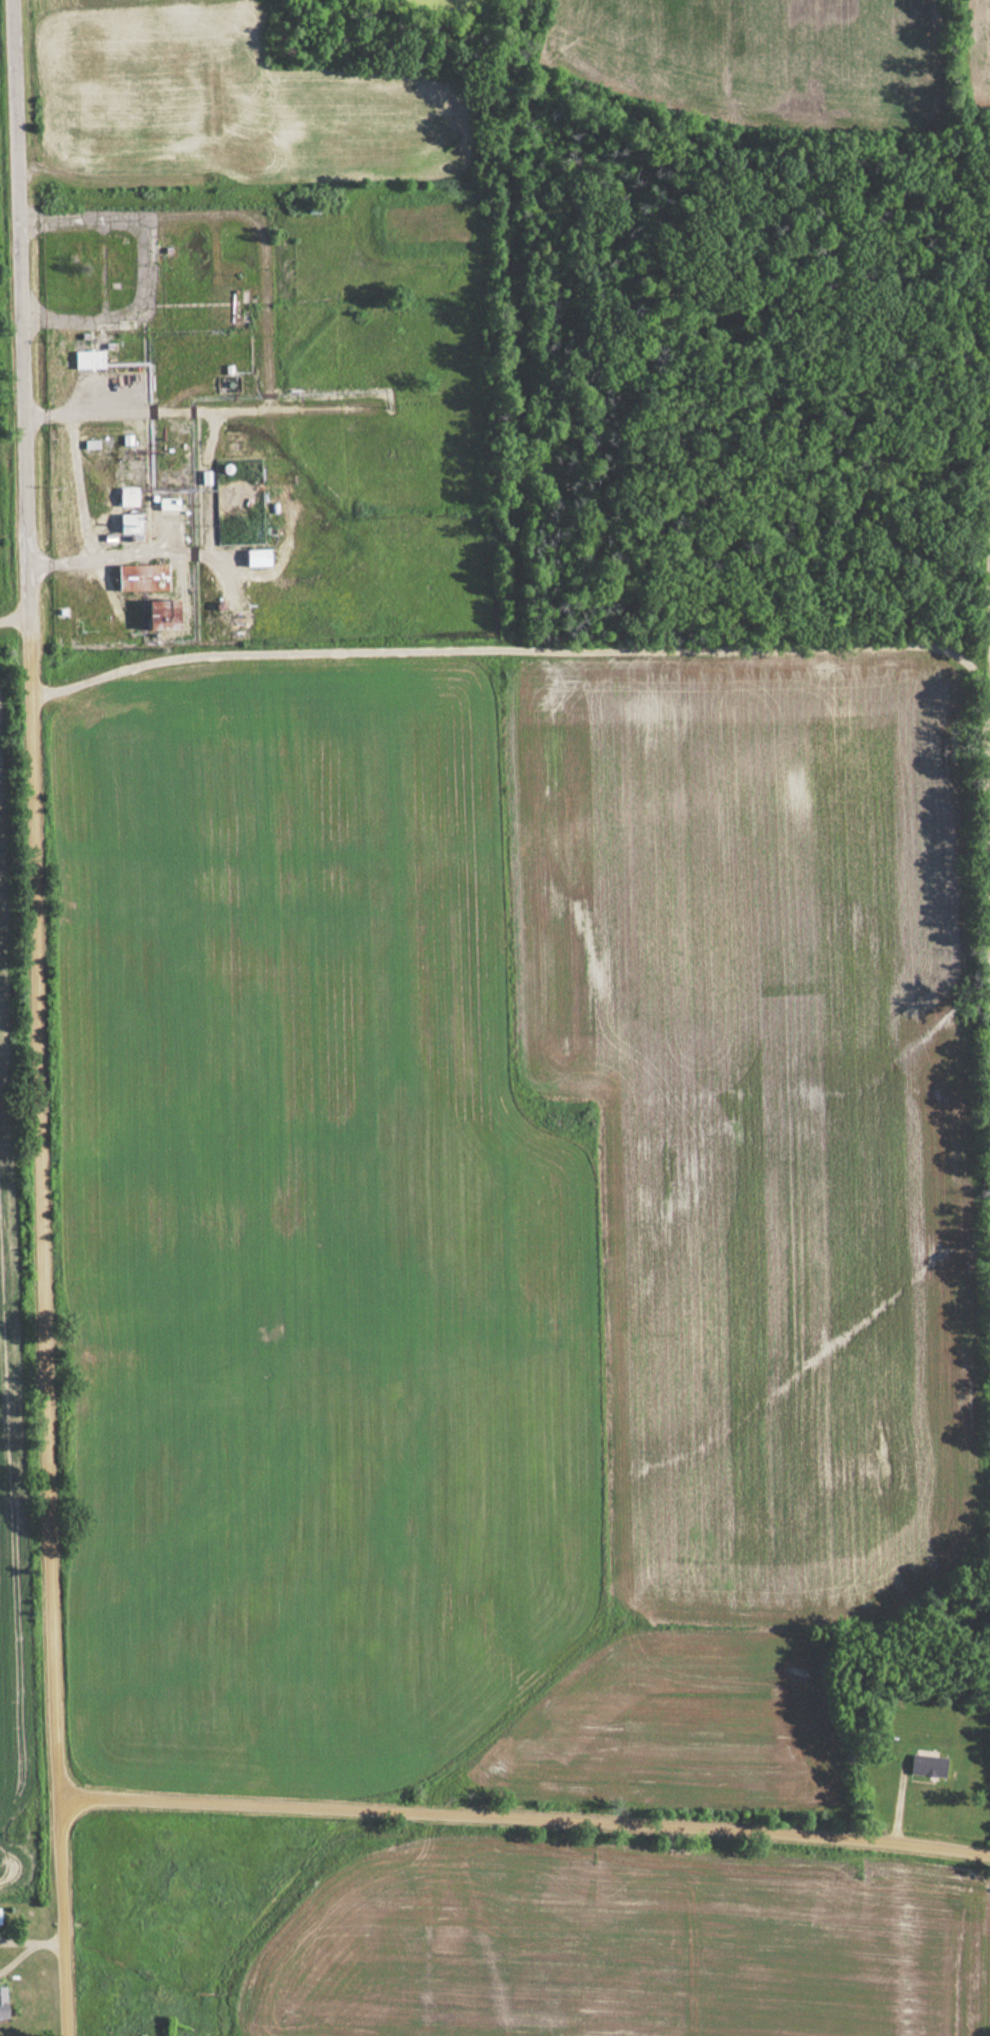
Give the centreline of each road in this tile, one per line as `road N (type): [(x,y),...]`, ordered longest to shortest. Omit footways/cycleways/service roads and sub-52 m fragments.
road 1 (residential): [(67,2035),(33,620)]
road 2 (residential): [(989,1861),(411,1812),(61,1795)]
road 3 (residential): [(33,620),(20,0)]

